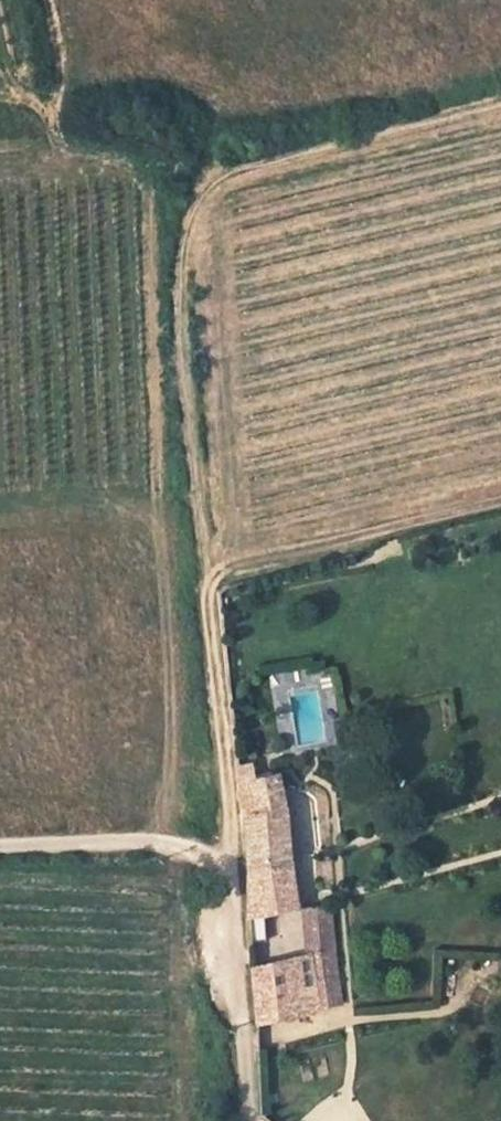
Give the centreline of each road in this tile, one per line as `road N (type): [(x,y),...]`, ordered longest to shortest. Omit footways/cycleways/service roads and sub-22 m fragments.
road 1 (track): [(0,842),(139,837),(232,856),(181,363),(178,262),(199,199),(218,180),(500,106)]
road 2 (track): [(208,583),(500,501)]
road 3 (residential): [(252,1120),(232,856)]

